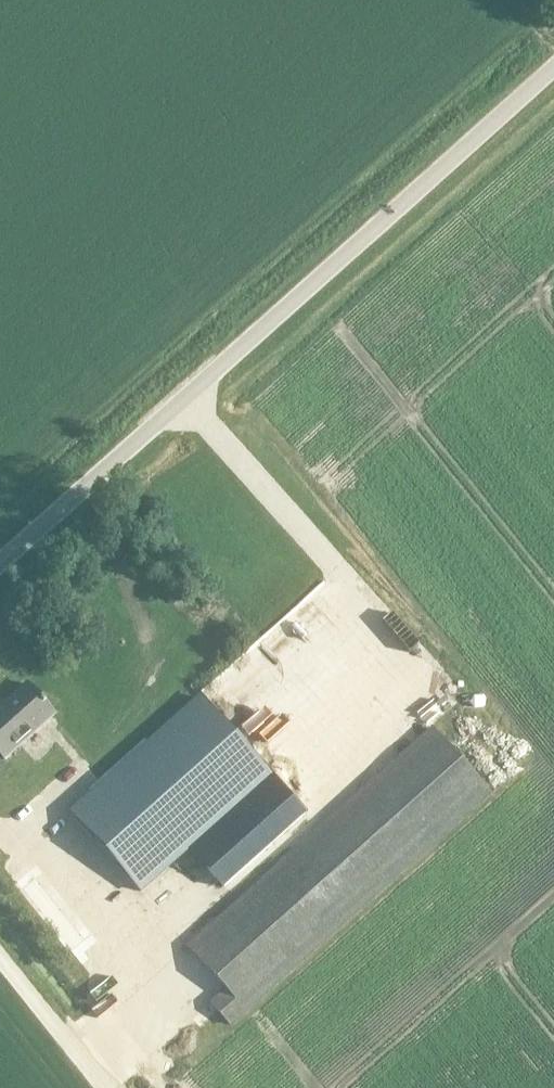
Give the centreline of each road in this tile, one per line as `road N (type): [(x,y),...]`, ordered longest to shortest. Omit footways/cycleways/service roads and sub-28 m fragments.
road 1 (unclassified): [(0,560),(553,66)]

